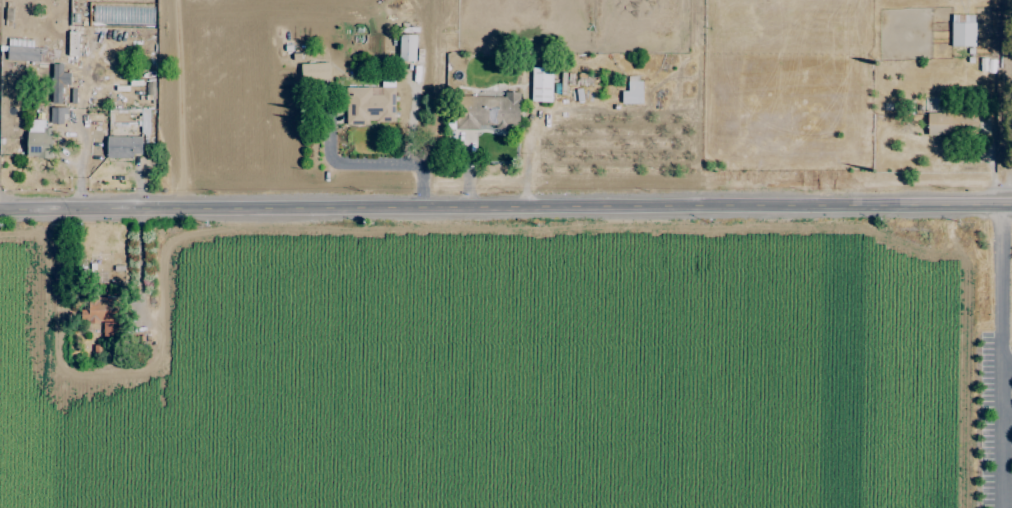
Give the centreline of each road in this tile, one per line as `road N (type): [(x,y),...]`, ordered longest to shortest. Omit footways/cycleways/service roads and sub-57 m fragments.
road 1 (tertiary): [(1011,210),(0,209)]

